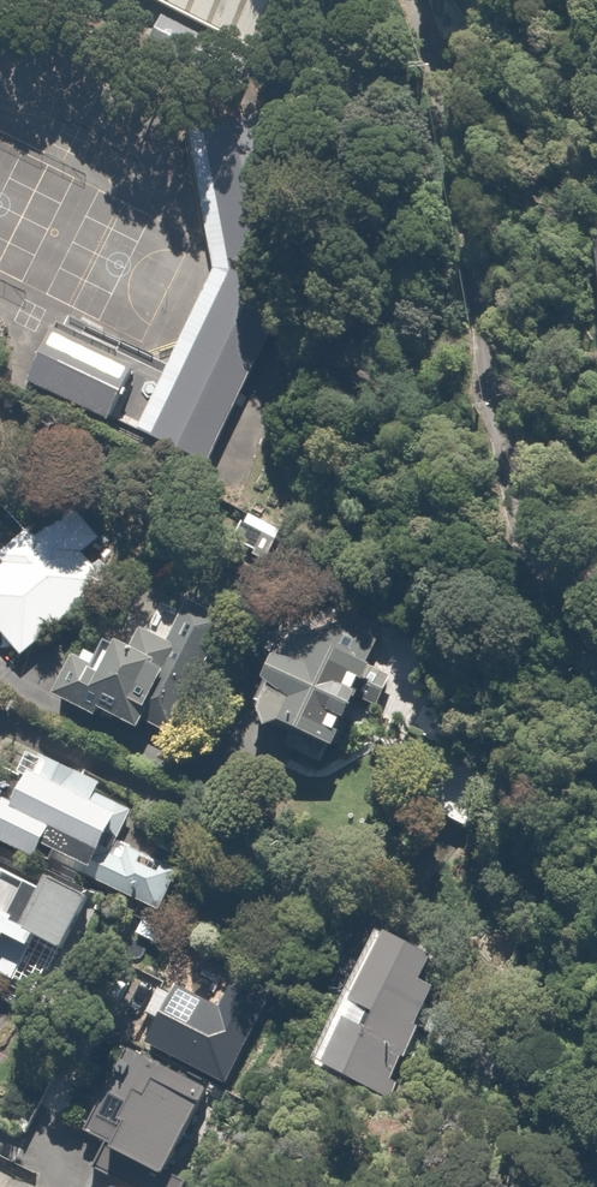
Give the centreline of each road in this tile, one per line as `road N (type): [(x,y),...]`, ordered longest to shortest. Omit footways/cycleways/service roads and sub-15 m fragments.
road 1 (residential): [(410,0),(473,251),(512,487),(540,569),(596,639)]

